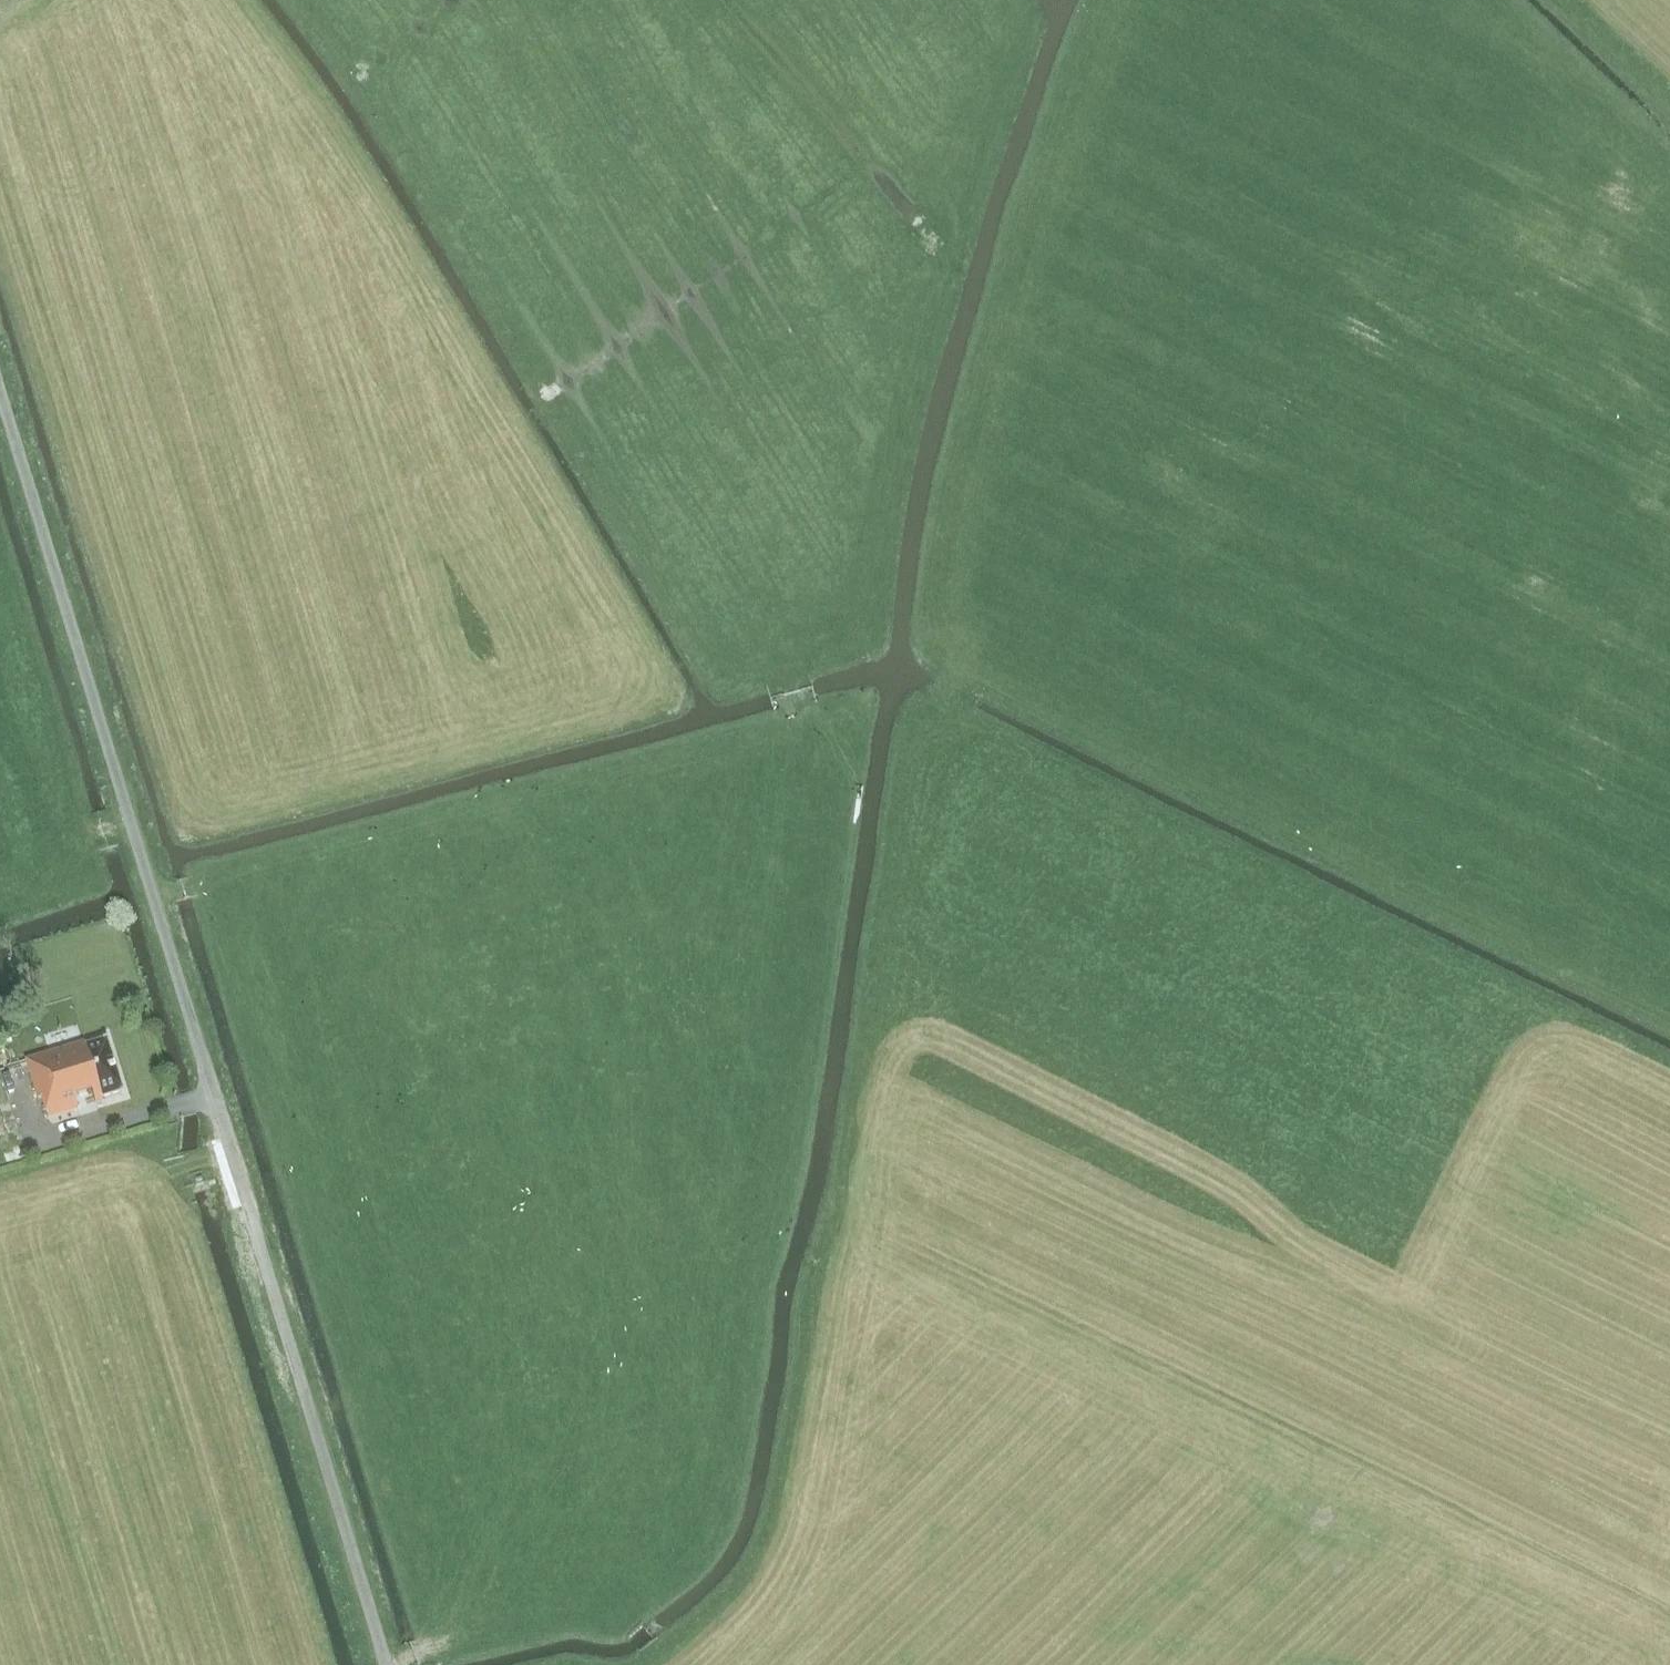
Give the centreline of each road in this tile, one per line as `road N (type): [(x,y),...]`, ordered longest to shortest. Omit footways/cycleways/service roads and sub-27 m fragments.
road 1 (unclassified): [(388,1664),(0,379)]

